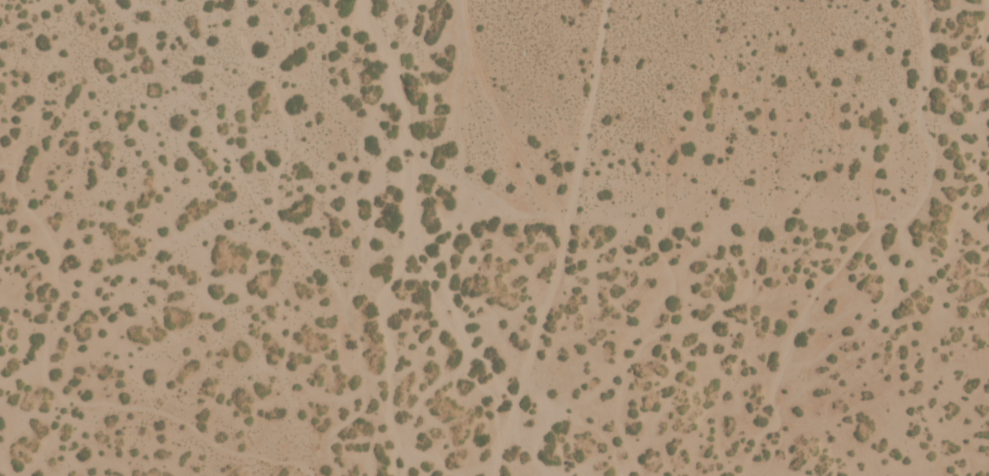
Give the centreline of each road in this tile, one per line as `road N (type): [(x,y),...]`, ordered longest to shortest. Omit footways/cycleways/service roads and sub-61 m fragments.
road 1 (track): [(500,475),(506,420),(586,178),(615,0)]

